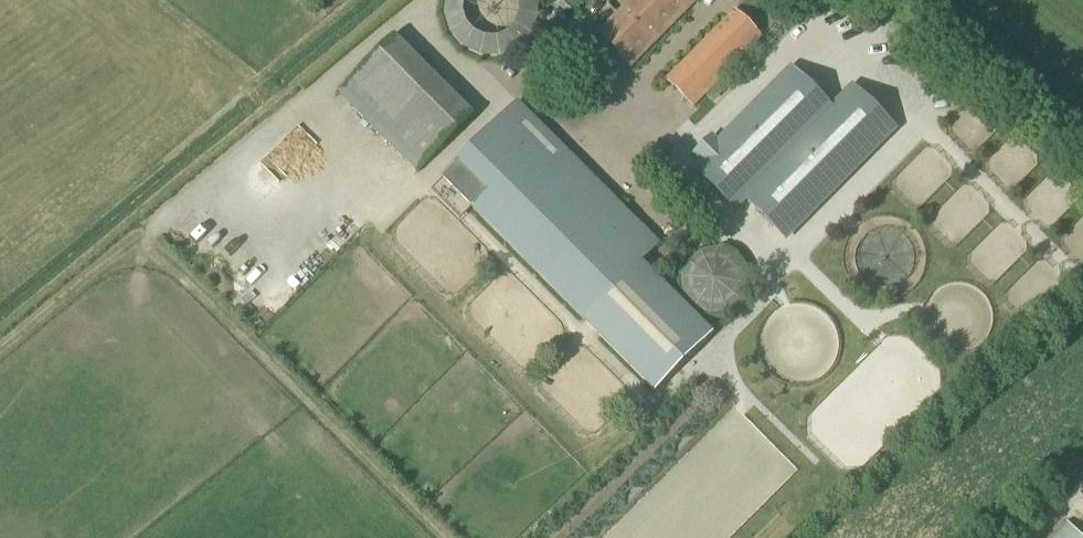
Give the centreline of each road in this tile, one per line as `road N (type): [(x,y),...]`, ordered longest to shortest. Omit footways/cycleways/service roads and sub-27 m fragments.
road 1 (unclassified): [(1082,149),(898,0)]

